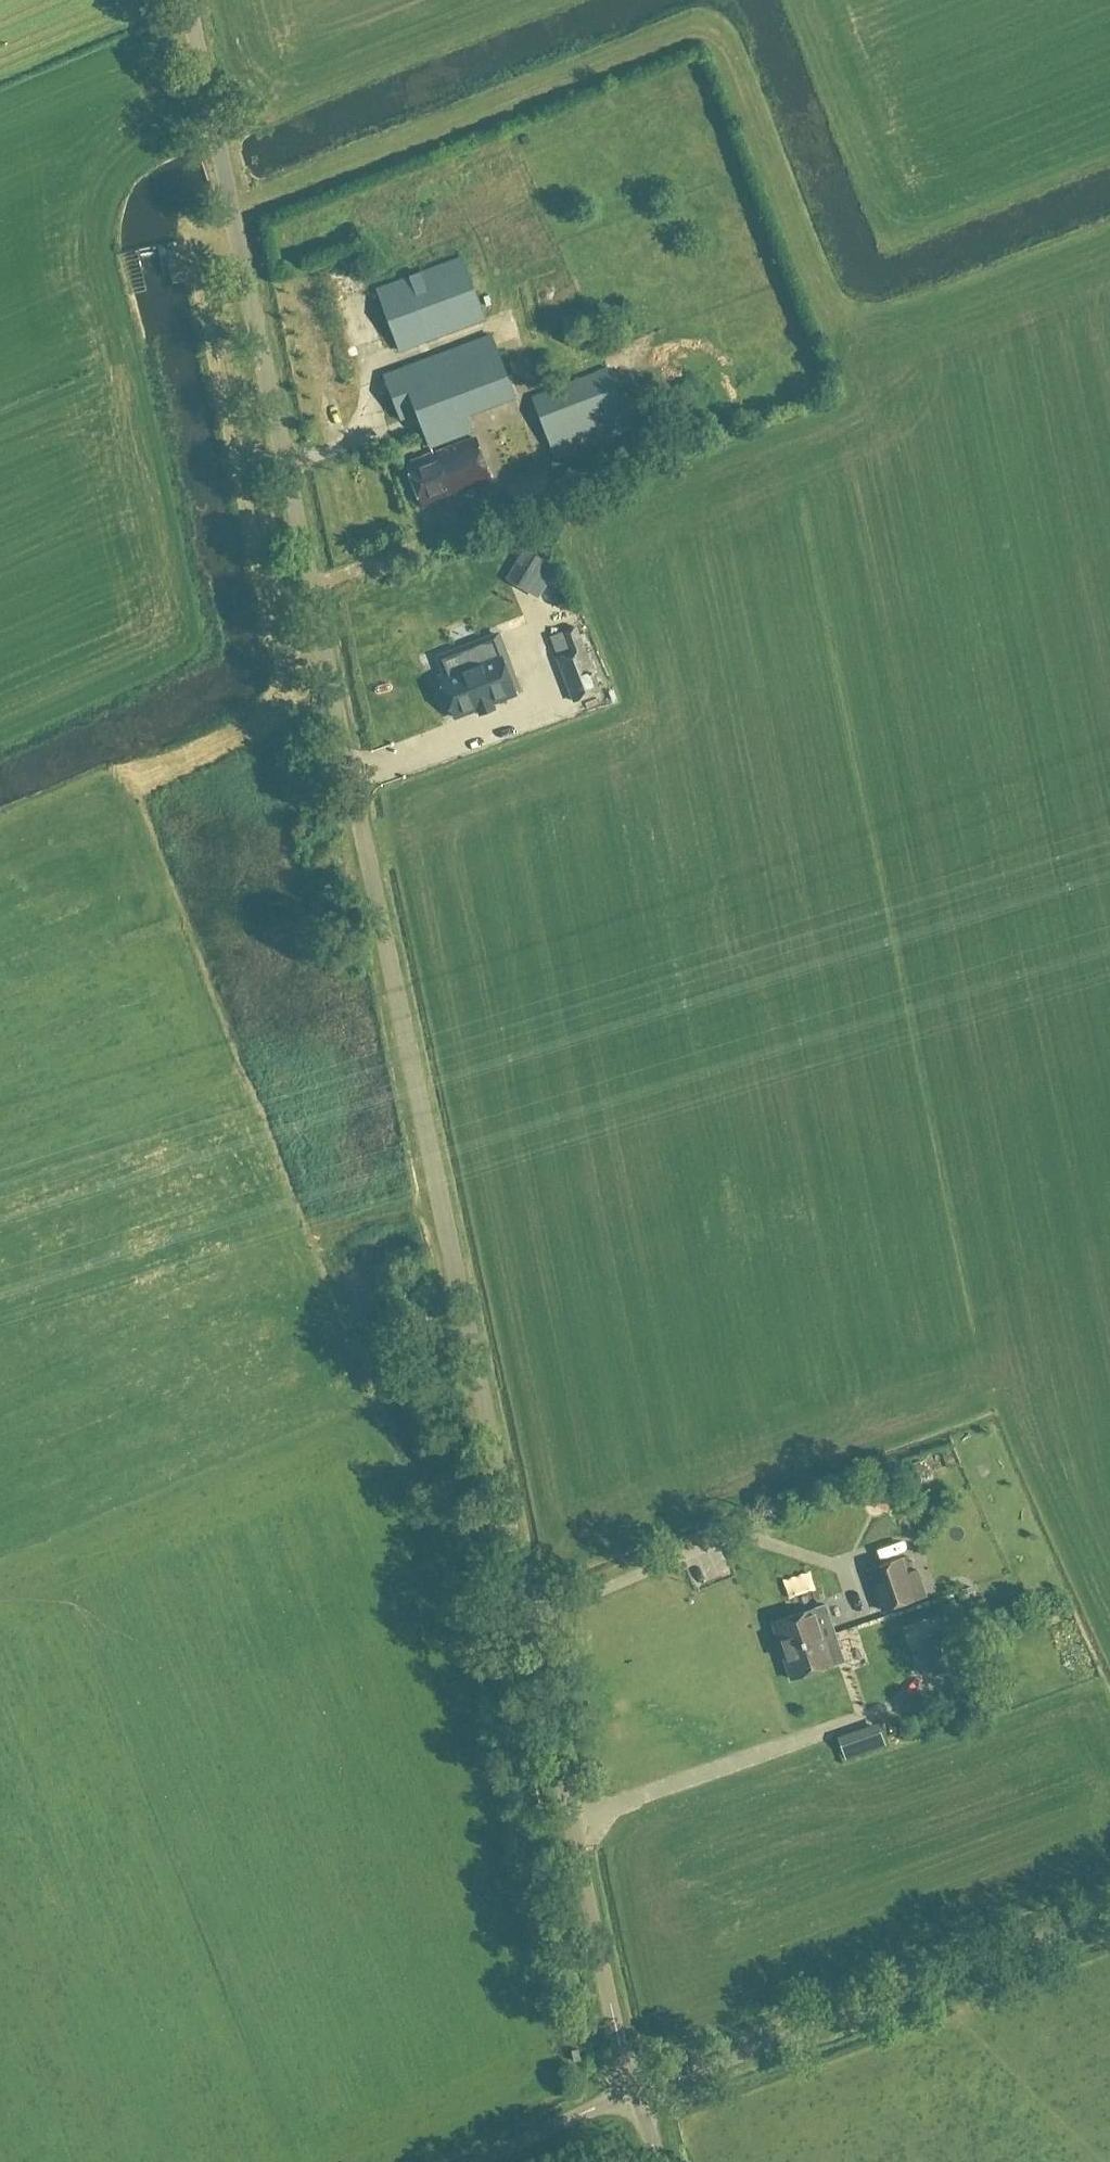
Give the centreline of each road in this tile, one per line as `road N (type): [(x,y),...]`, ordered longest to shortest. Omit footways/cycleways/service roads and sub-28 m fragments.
road 1 (unclassified): [(623,2092),(184,0)]
road 2 (unclassified): [(623,2092),(1109,1907)]
road 3 (unclassified): [(474,2161),(623,2092)]

